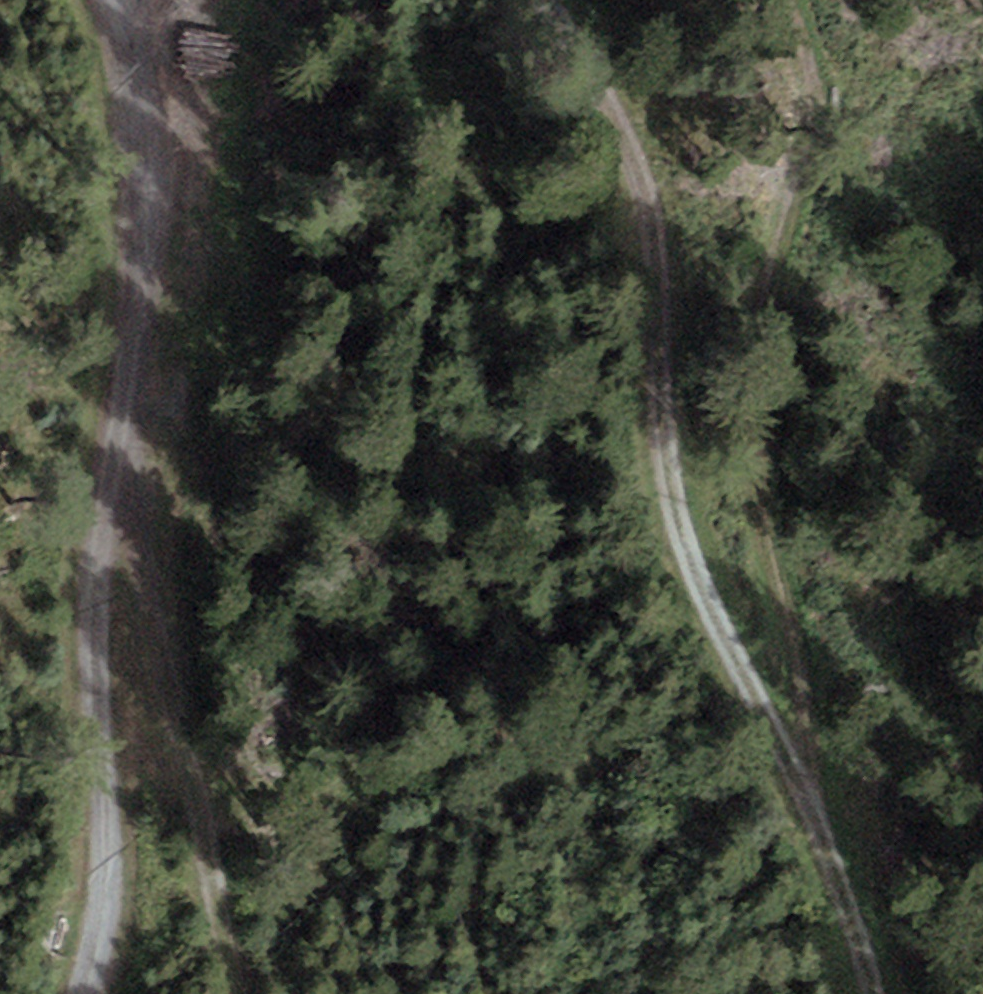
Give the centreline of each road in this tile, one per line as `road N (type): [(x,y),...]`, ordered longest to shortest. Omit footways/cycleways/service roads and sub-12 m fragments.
road 1 (track): [(879,993),(803,789),(759,527),(758,319),(807,142),(814,79),(792,0)]
road 2 (track): [(125,0),(153,136),(140,340),(99,484),(115,907),(94,993)]
road 3 (track): [(549,0),(633,139),(660,238),(677,477),(711,599),(803,789)]
road 4 (track): [(253,993),(191,789),(149,567),(140,340)]

